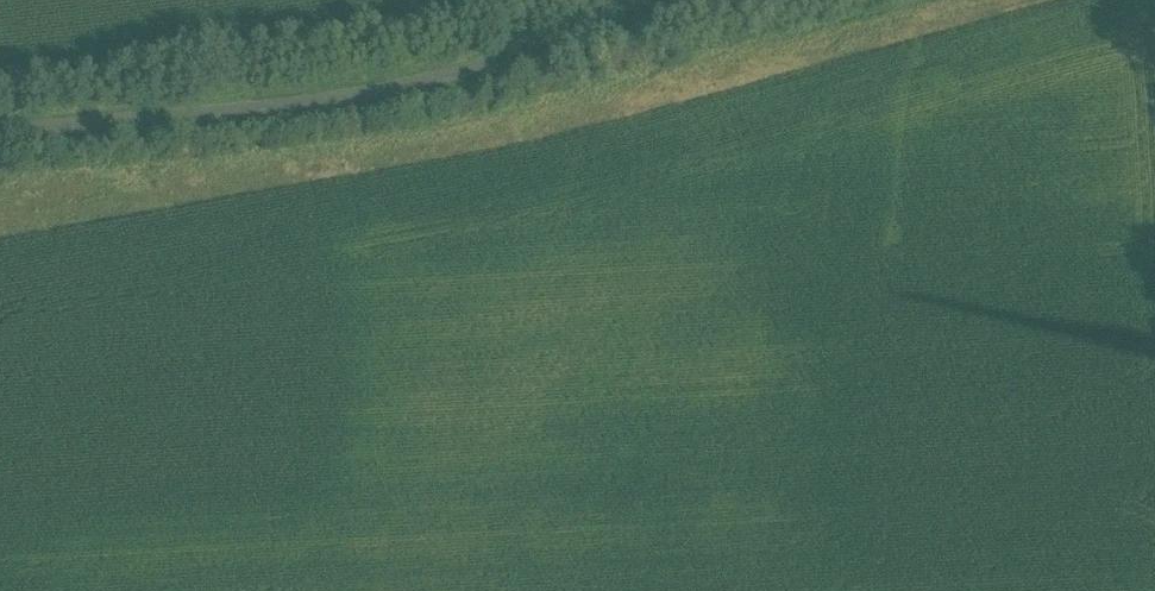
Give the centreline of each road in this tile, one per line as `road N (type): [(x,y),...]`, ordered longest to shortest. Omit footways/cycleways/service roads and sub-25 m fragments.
road 1 (unclassified): [(0,131),(267,104),(507,57),(739,0)]

